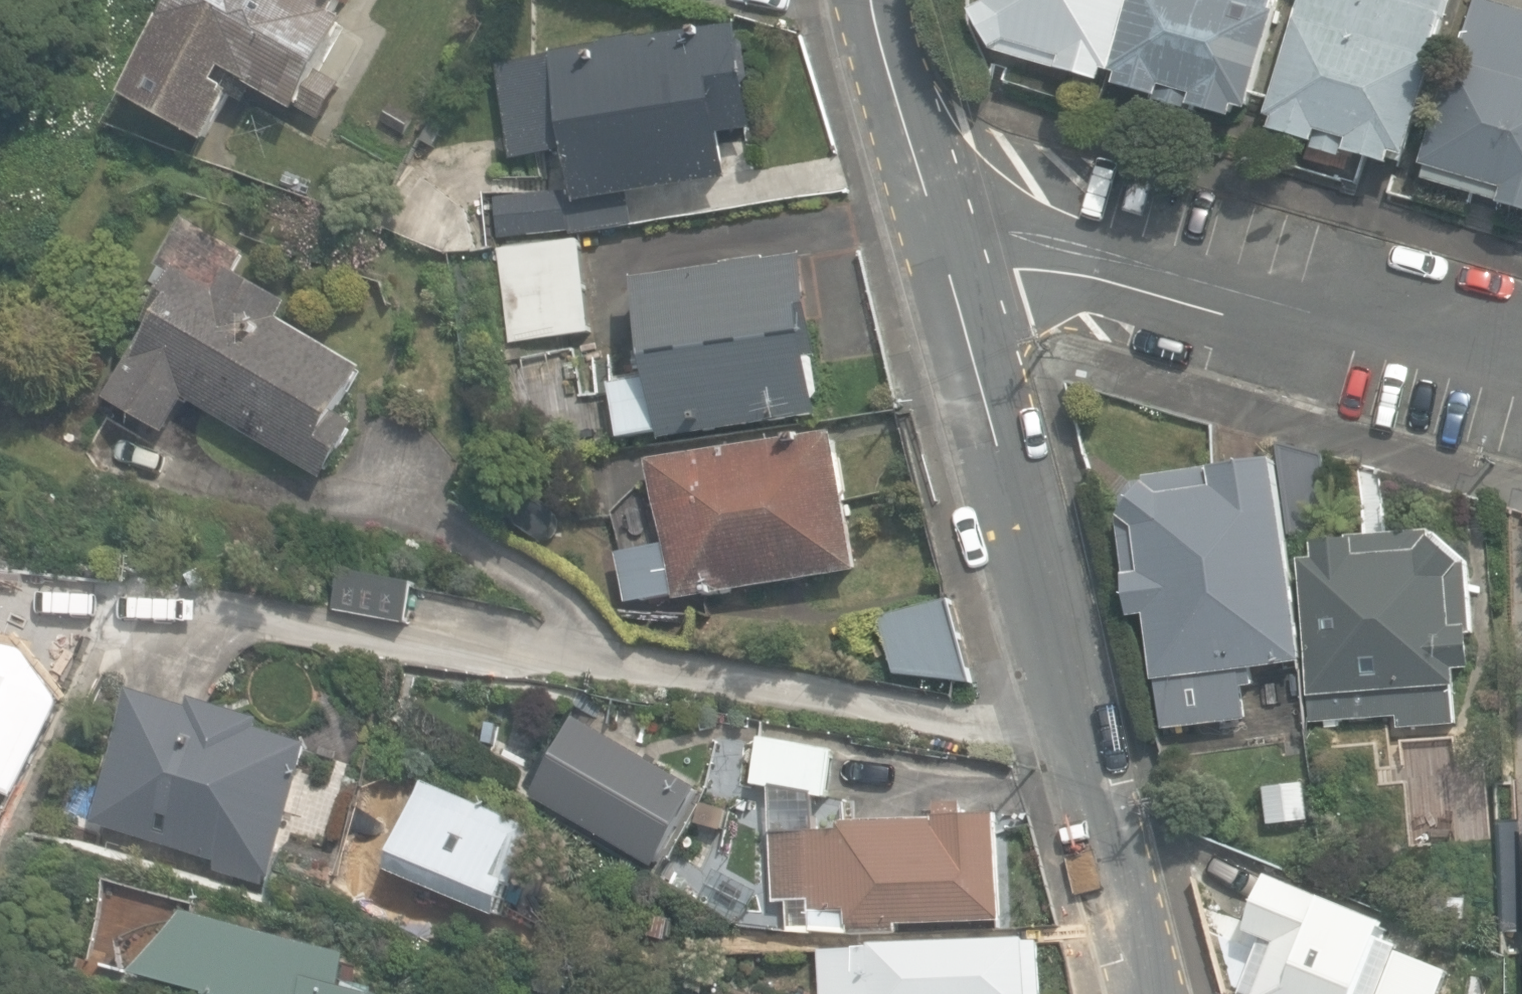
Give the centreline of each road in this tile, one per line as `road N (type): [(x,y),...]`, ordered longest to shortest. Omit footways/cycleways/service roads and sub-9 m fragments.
road 1 (residential): [(1141,993),(1061,642),(932,246)]
road 2 (residential): [(1521,383),(1034,245),(932,246)]
road 3 (residential): [(932,246),(872,0)]

